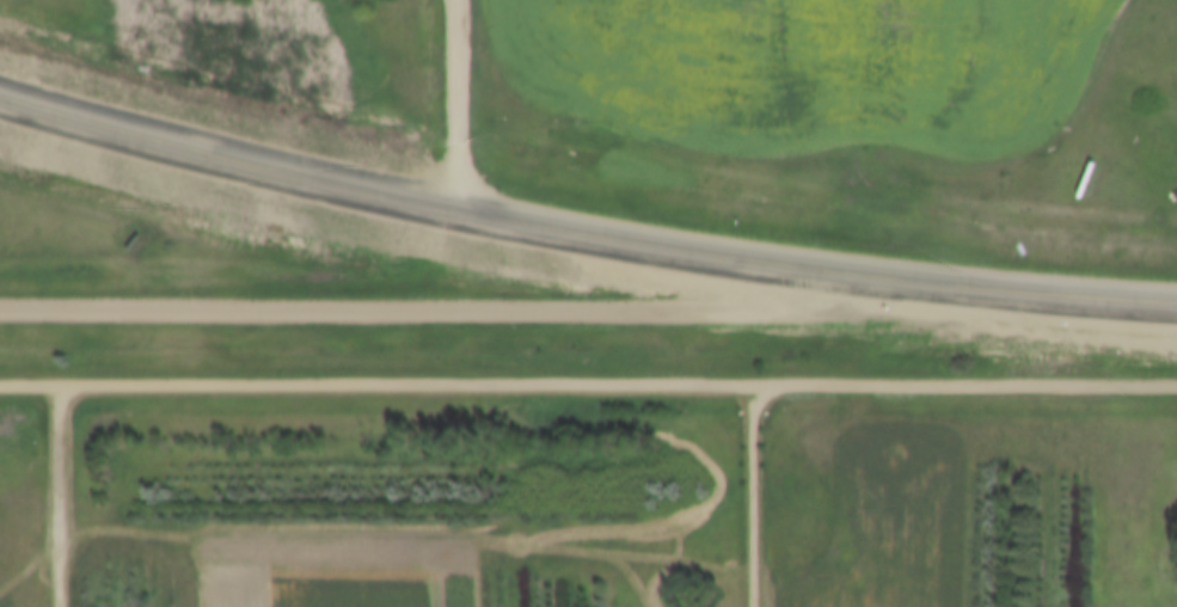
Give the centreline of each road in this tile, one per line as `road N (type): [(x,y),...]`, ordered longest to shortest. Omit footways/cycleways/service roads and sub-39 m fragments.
road 1 (trunk): [(0,96),(318,176),(706,249),(1176,301)]
road 2 (residential): [(1176,379),(0,384)]
road 3 (residential): [(0,305),(750,319),(1042,289)]
road 4 (track): [(58,606),(56,384)]
road 5 (residential): [(454,0),(454,203)]

